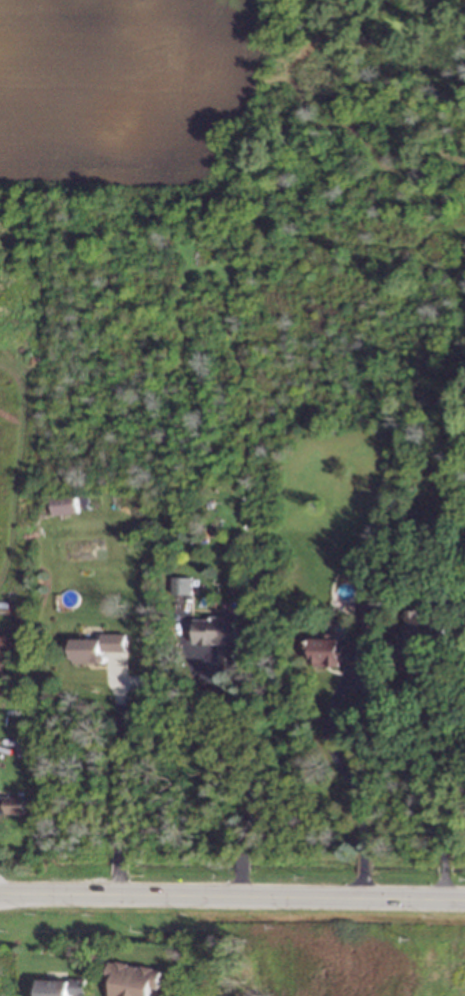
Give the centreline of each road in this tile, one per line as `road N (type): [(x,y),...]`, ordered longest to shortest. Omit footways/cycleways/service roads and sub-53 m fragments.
road 1 (tertiary): [(0,897),(464,903)]

